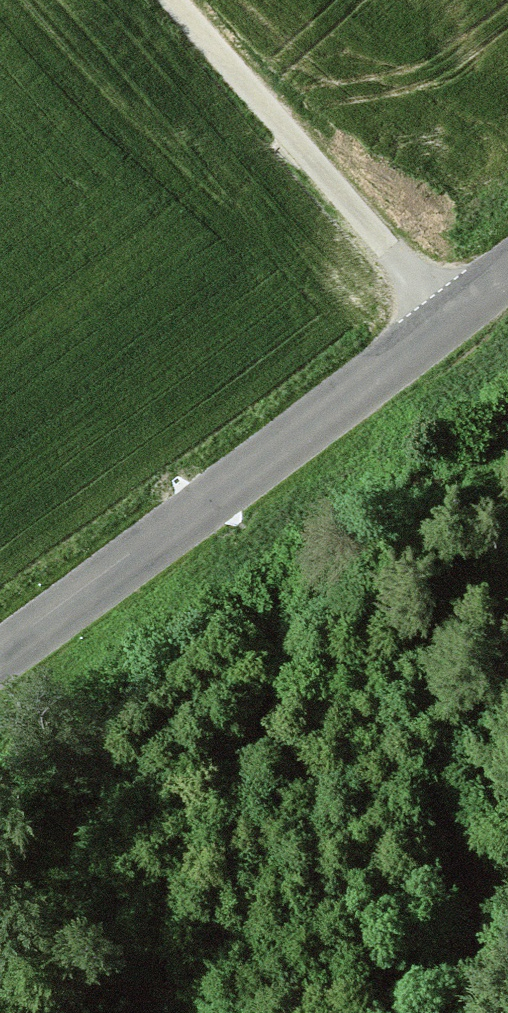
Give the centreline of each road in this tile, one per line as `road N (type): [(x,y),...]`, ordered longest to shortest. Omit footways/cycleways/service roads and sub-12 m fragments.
road 1 (tertiary): [(507,273),(0,655)]
road 2 (track): [(173,0),(451,321)]
road 3 (track): [(389,1012),(507,890)]

